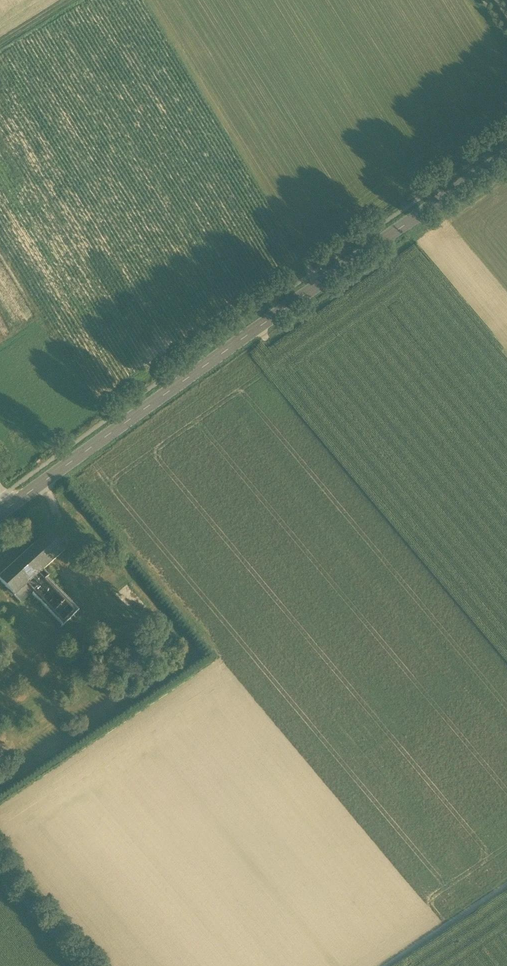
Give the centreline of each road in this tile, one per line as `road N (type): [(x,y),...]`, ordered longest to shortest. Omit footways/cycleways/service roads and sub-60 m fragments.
road 1 (tertiary): [(0,514),(506,155)]
road 2 (track): [(506,886),(387,965)]
road 3 (track): [(79,965),(0,871)]

